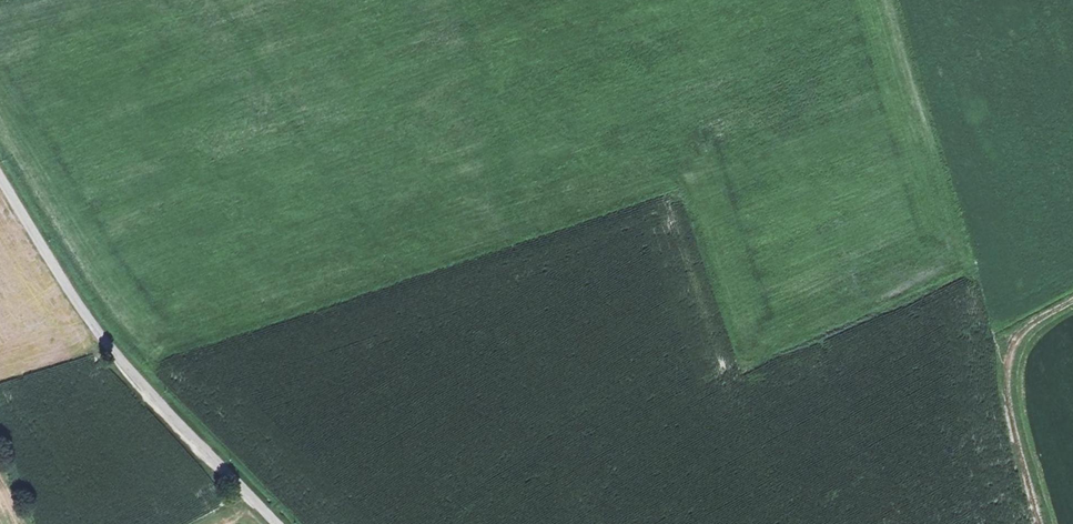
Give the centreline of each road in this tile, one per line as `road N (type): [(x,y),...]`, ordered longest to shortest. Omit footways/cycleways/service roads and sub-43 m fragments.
road 1 (unclassified): [(277,523),(129,373),(0,175)]
road 2 (track): [(1072,300),(1028,325),(1012,344),(1007,372),(1043,523)]

